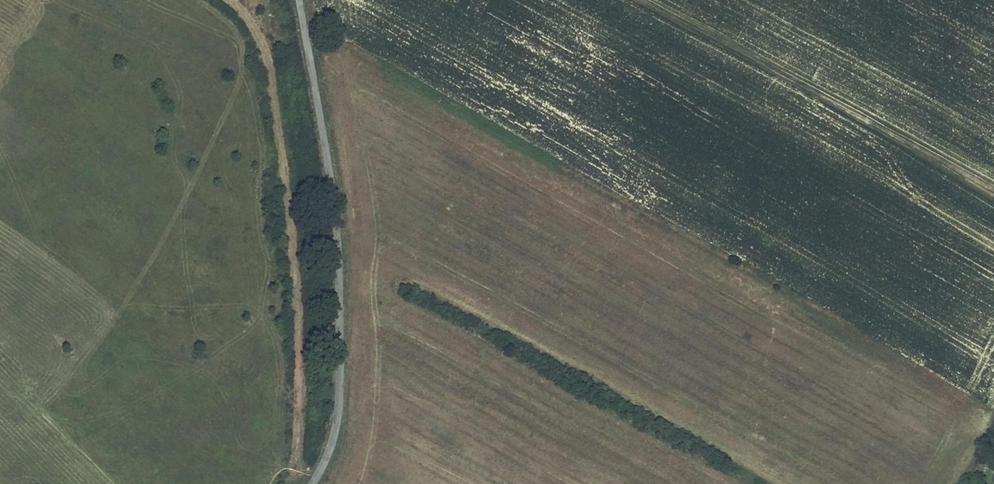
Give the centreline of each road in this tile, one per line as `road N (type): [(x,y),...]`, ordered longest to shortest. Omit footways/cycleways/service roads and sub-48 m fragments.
road 1 (unclassified): [(313,483),(337,416),(338,270),(300,0)]
road 2 (track): [(644,0),(993,191)]

